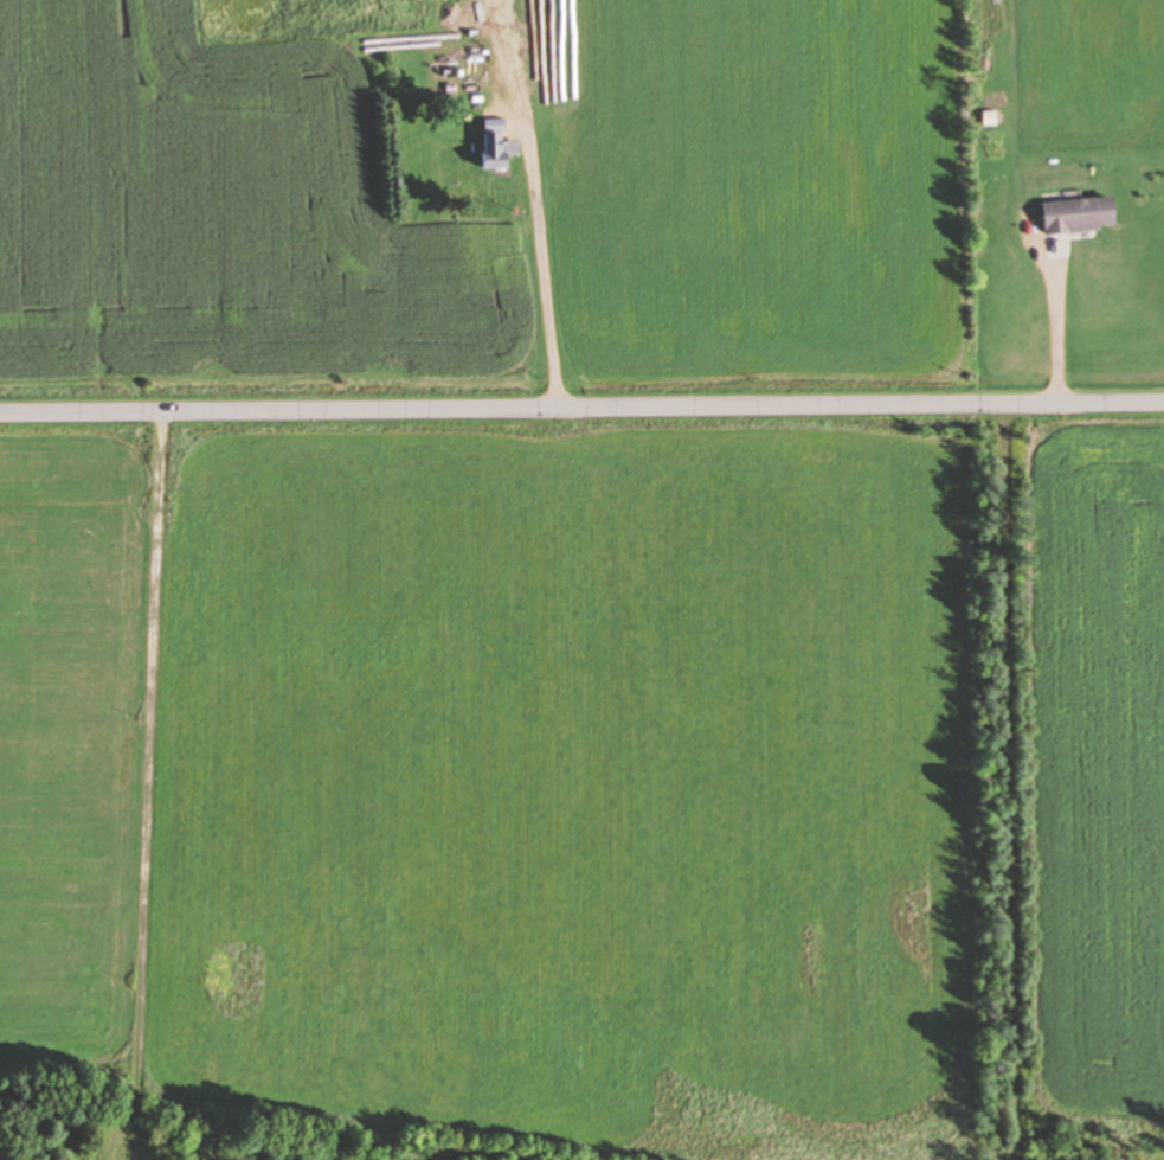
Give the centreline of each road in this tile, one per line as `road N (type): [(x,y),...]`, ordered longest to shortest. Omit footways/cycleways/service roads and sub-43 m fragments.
road 1 (residential): [(0,411),(1163,401)]

